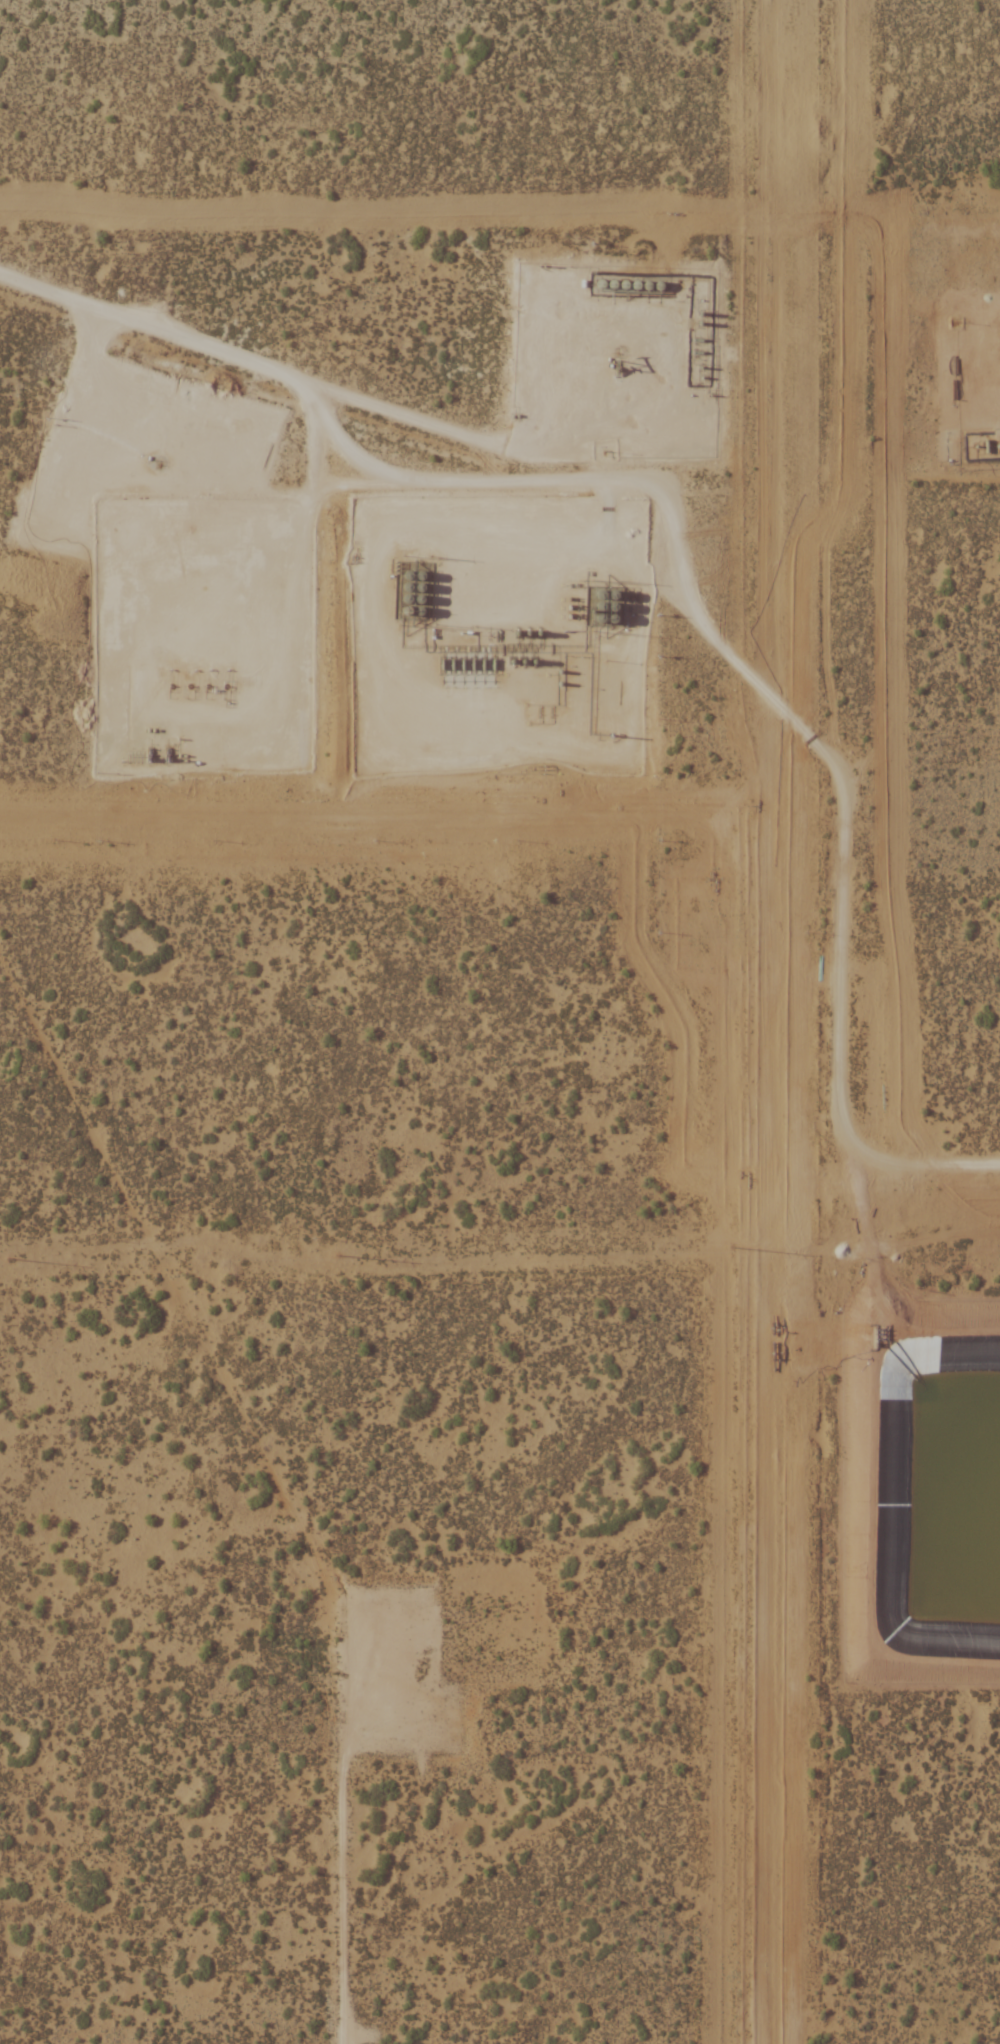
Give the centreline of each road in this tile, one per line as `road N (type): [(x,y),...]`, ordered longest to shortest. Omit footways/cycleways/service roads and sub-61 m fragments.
road 1 (residential): [(535,460),(859,772),(871,1152),(999,1153)]
road 2 (residential): [(0,260),(535,460)]
road 3 (residential): [(365,2043),(371,1636)]

